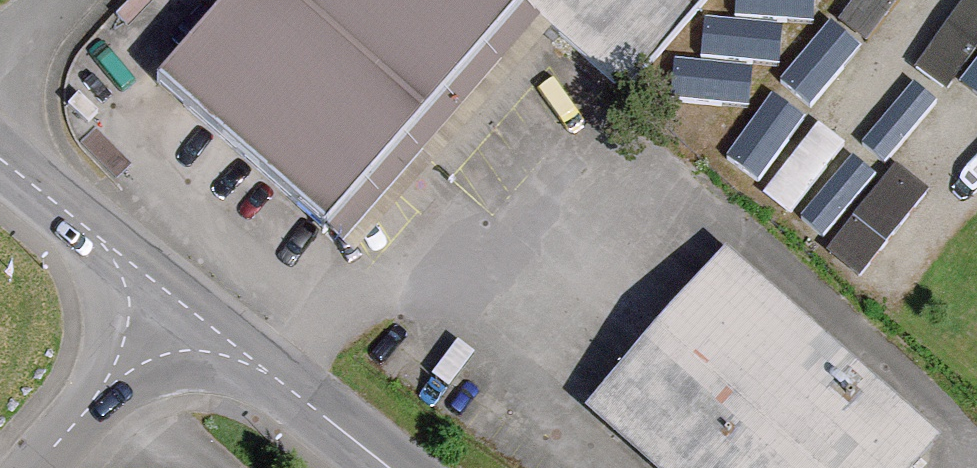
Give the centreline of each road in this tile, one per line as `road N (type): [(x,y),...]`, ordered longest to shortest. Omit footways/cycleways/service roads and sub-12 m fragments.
road 1 (residential): [(368,467),(168,316)]
road 2 (residential): [(168,316),(0,175)]
road 3 (residential): [(34,467),(168,316)]

